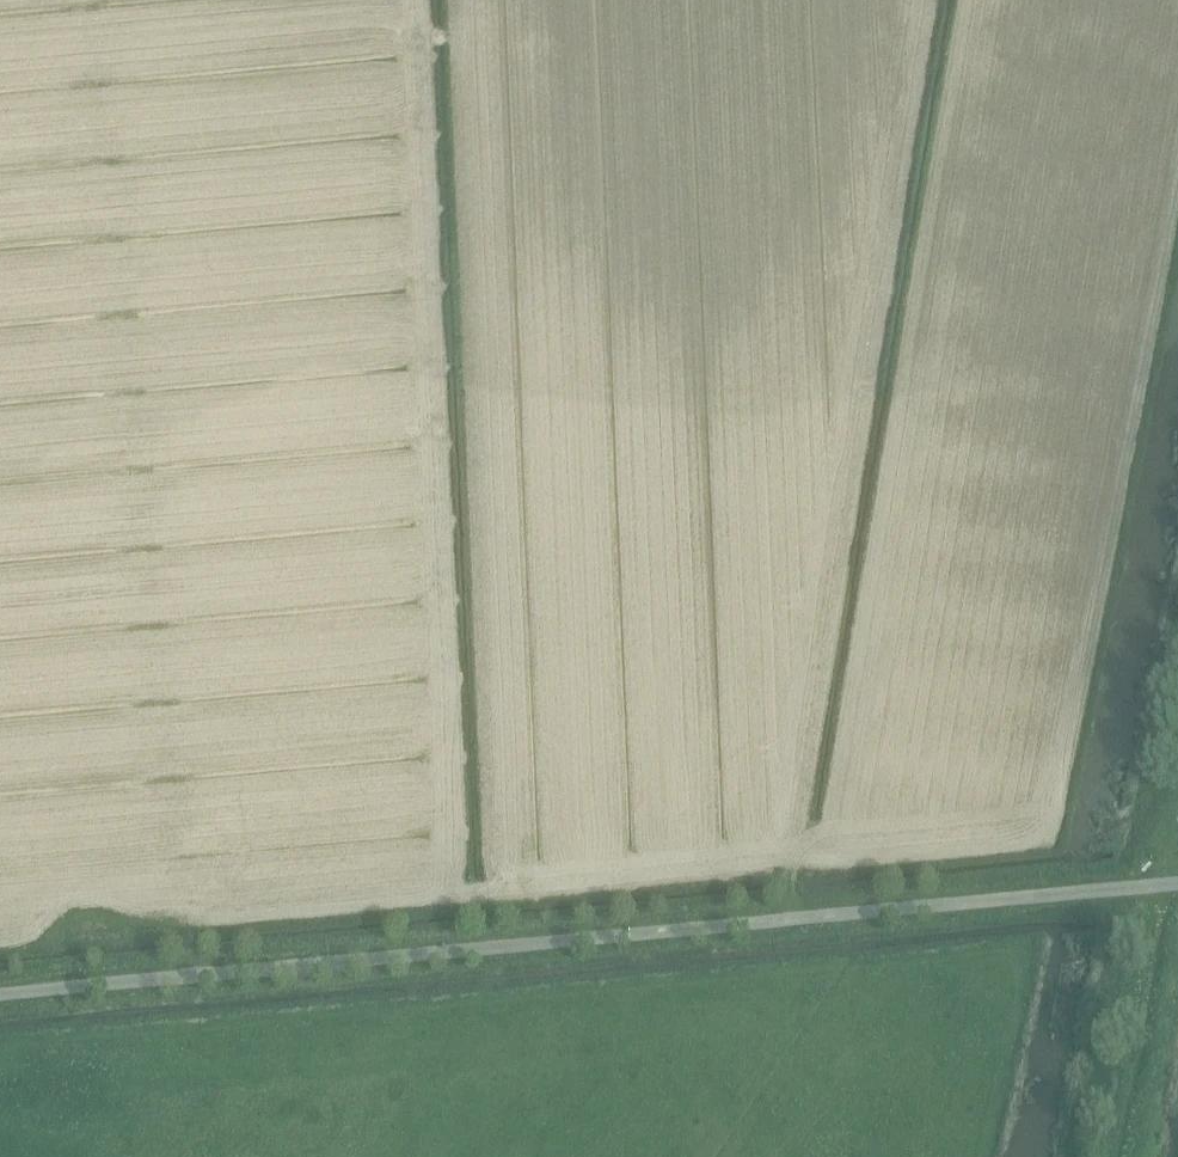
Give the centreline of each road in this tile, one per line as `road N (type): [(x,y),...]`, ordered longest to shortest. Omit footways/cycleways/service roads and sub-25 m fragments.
road 1 (unclassified): [(1177,883),(0,995)]

